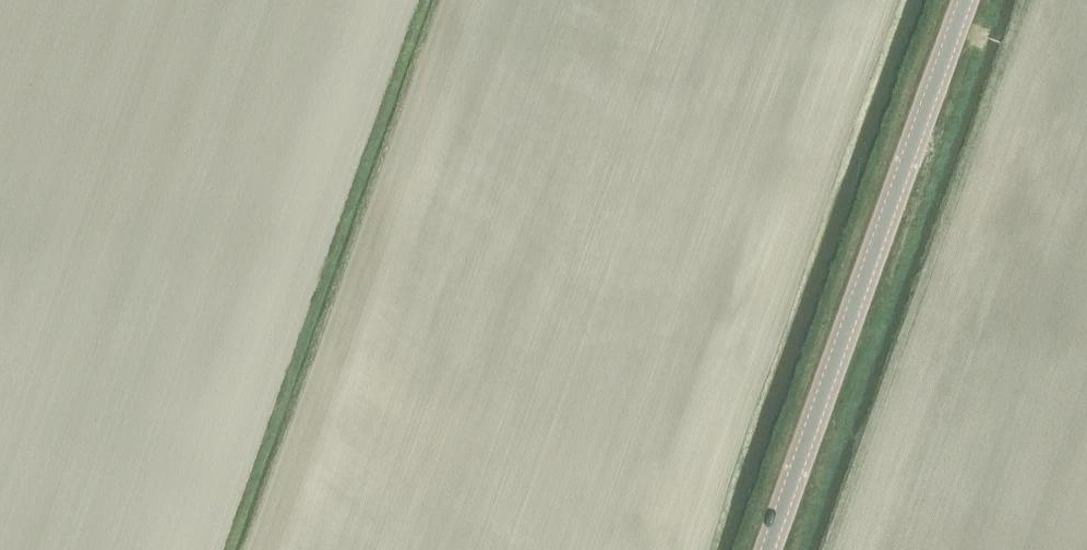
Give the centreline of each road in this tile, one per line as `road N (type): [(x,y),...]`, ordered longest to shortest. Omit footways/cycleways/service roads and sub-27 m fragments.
road 1 (tertiary): [(769,549),(968,0)]

